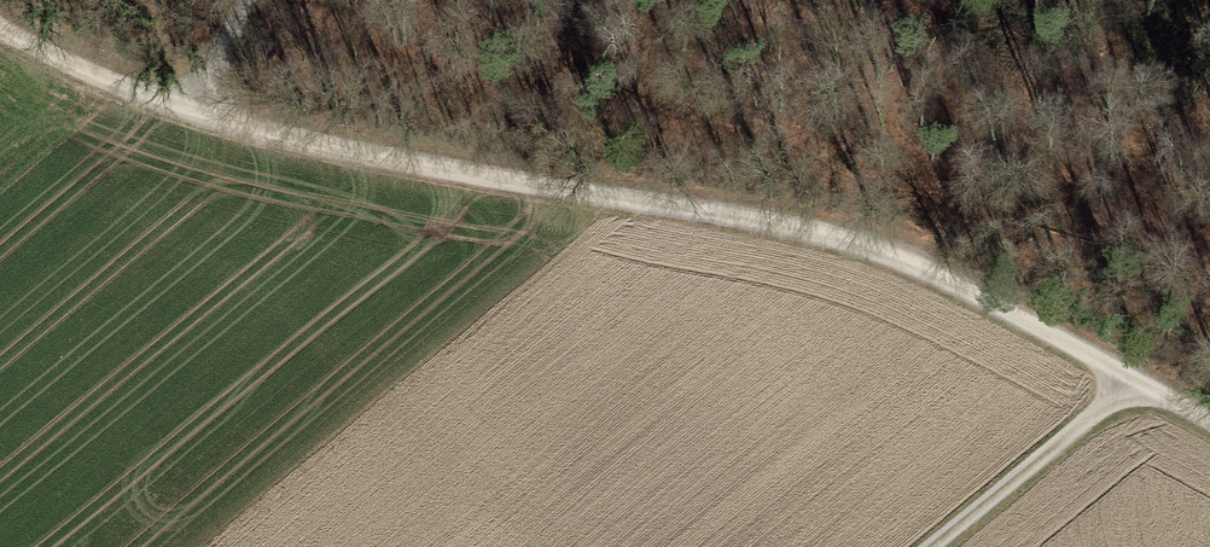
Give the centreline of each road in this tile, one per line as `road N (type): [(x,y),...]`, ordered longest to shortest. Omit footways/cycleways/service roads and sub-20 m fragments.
road 1 (unclassified): [(0,30),(24,47),(185,108),(517,185),(861,239),(1209,421)]
road 2 (track): [(929,546),(1143,384)]
road 3 (track): [(239,0),(185,108)]

